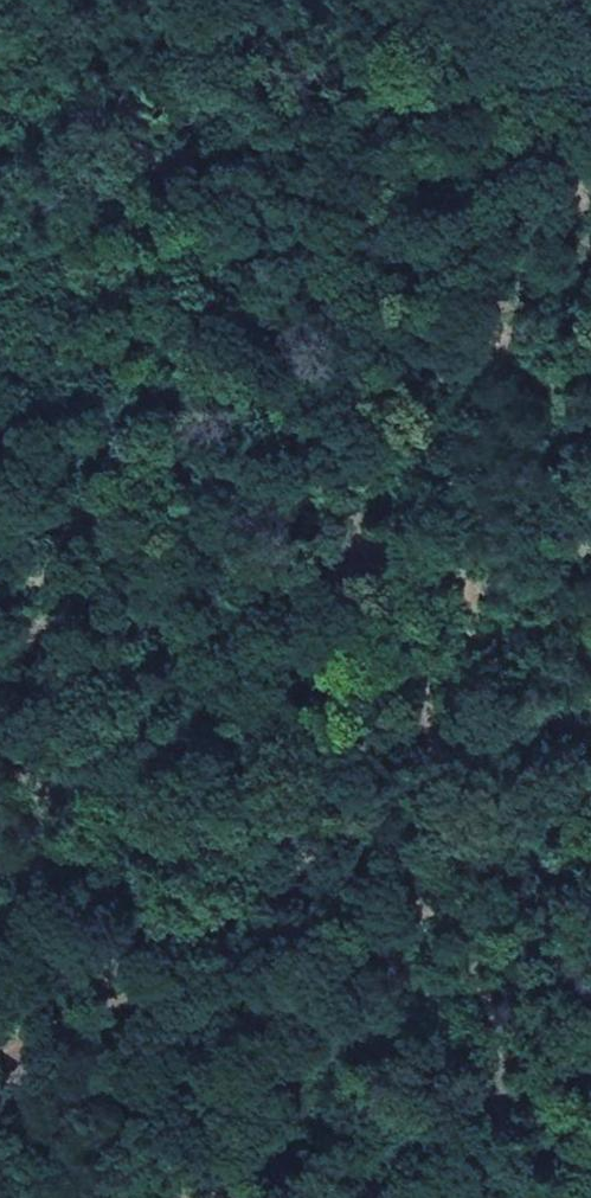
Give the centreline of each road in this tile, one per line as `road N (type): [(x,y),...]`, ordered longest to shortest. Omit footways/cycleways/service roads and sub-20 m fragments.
road 1 (track): [(590,17),(426,403),(381,532),(360,670),(275,830),(173,982),(48,1031),(0,1063)]
road 2 (track): [(539,1197),(381,532),(590,459)]
road 3 (track): [(381,532),(312,471),(80,0)]

